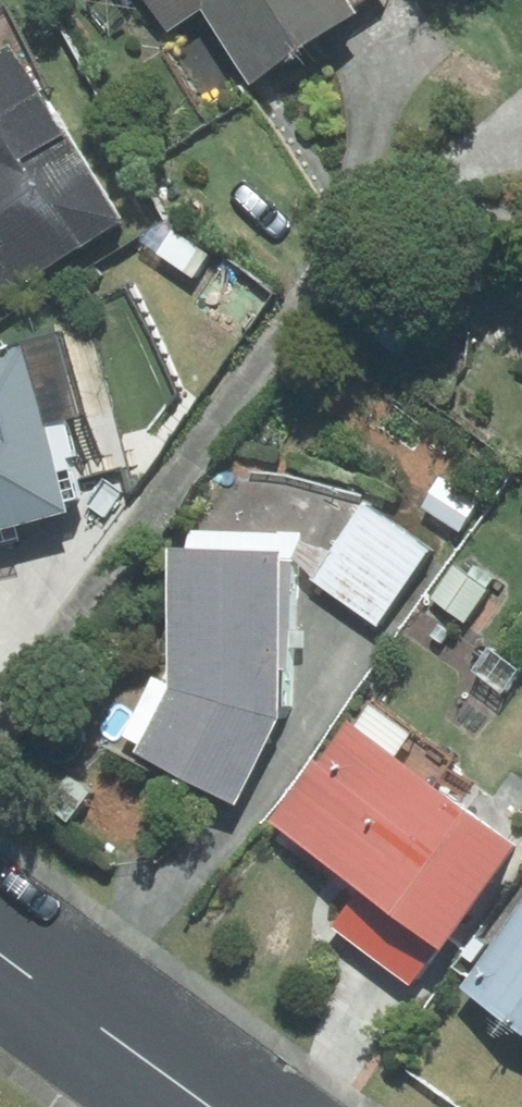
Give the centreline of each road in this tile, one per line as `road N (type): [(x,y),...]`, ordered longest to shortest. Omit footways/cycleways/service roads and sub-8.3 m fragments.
road 1 (tertiary): [(209,1106),(0,954)]

